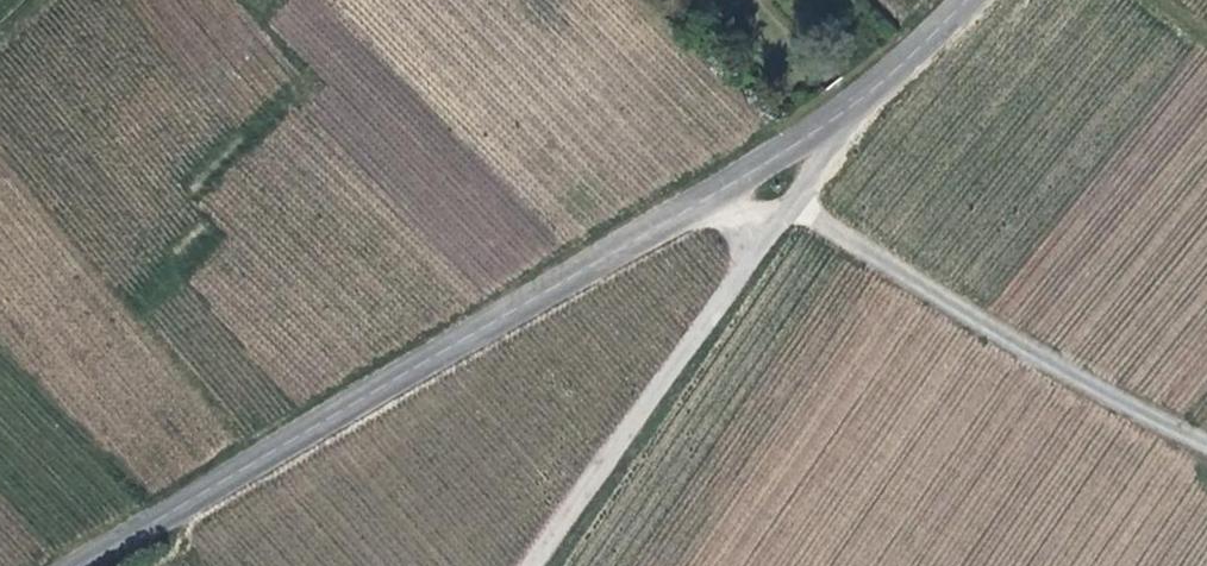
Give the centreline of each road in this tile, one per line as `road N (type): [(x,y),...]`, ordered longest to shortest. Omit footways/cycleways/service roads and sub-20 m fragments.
road 1 (tertiary): [(78,565),(844,114),(968,0)]
road 2 (track): [(537,565),(776,210),(804,186),(844,114)]
road 3 (track): [(792,200),(879,264),(1045,362),(1206,443)]

